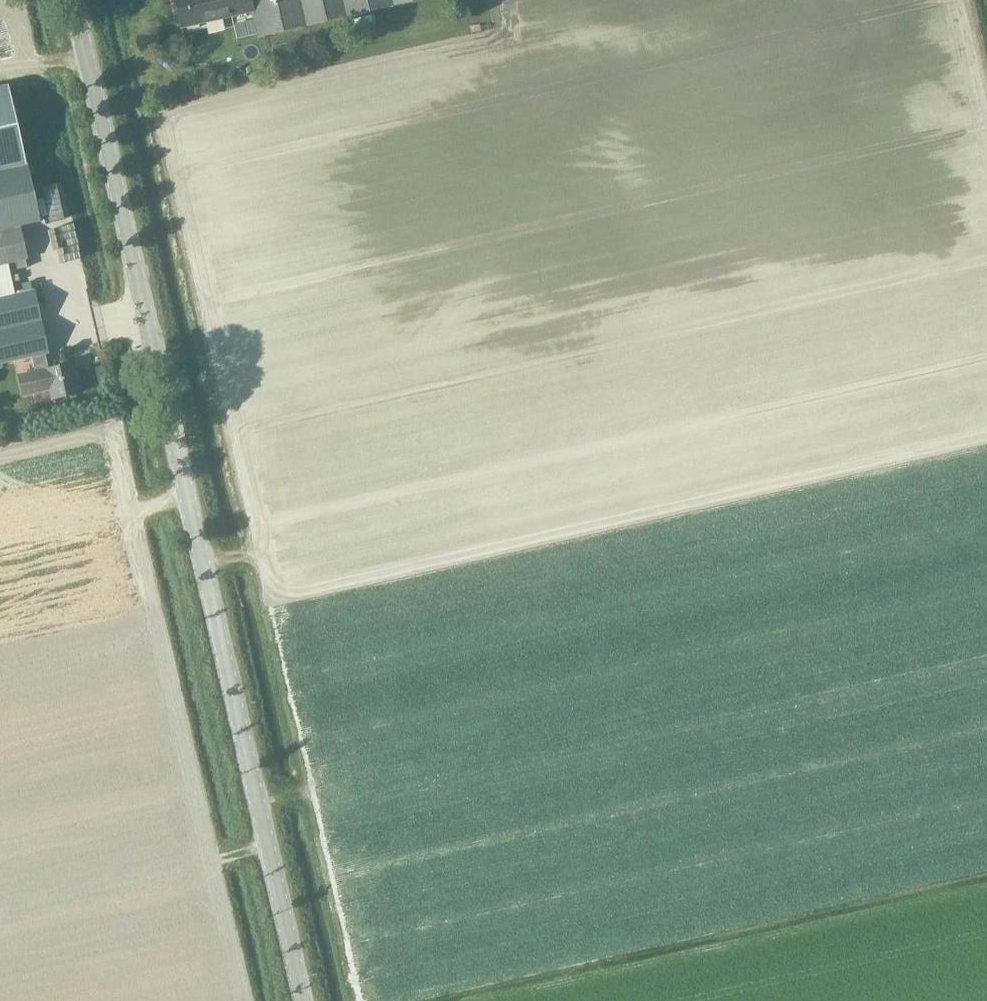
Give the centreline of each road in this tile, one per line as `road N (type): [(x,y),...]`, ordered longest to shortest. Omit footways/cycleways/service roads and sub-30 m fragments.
road 1 (unclassified): [(303,1000),(74,0)]

